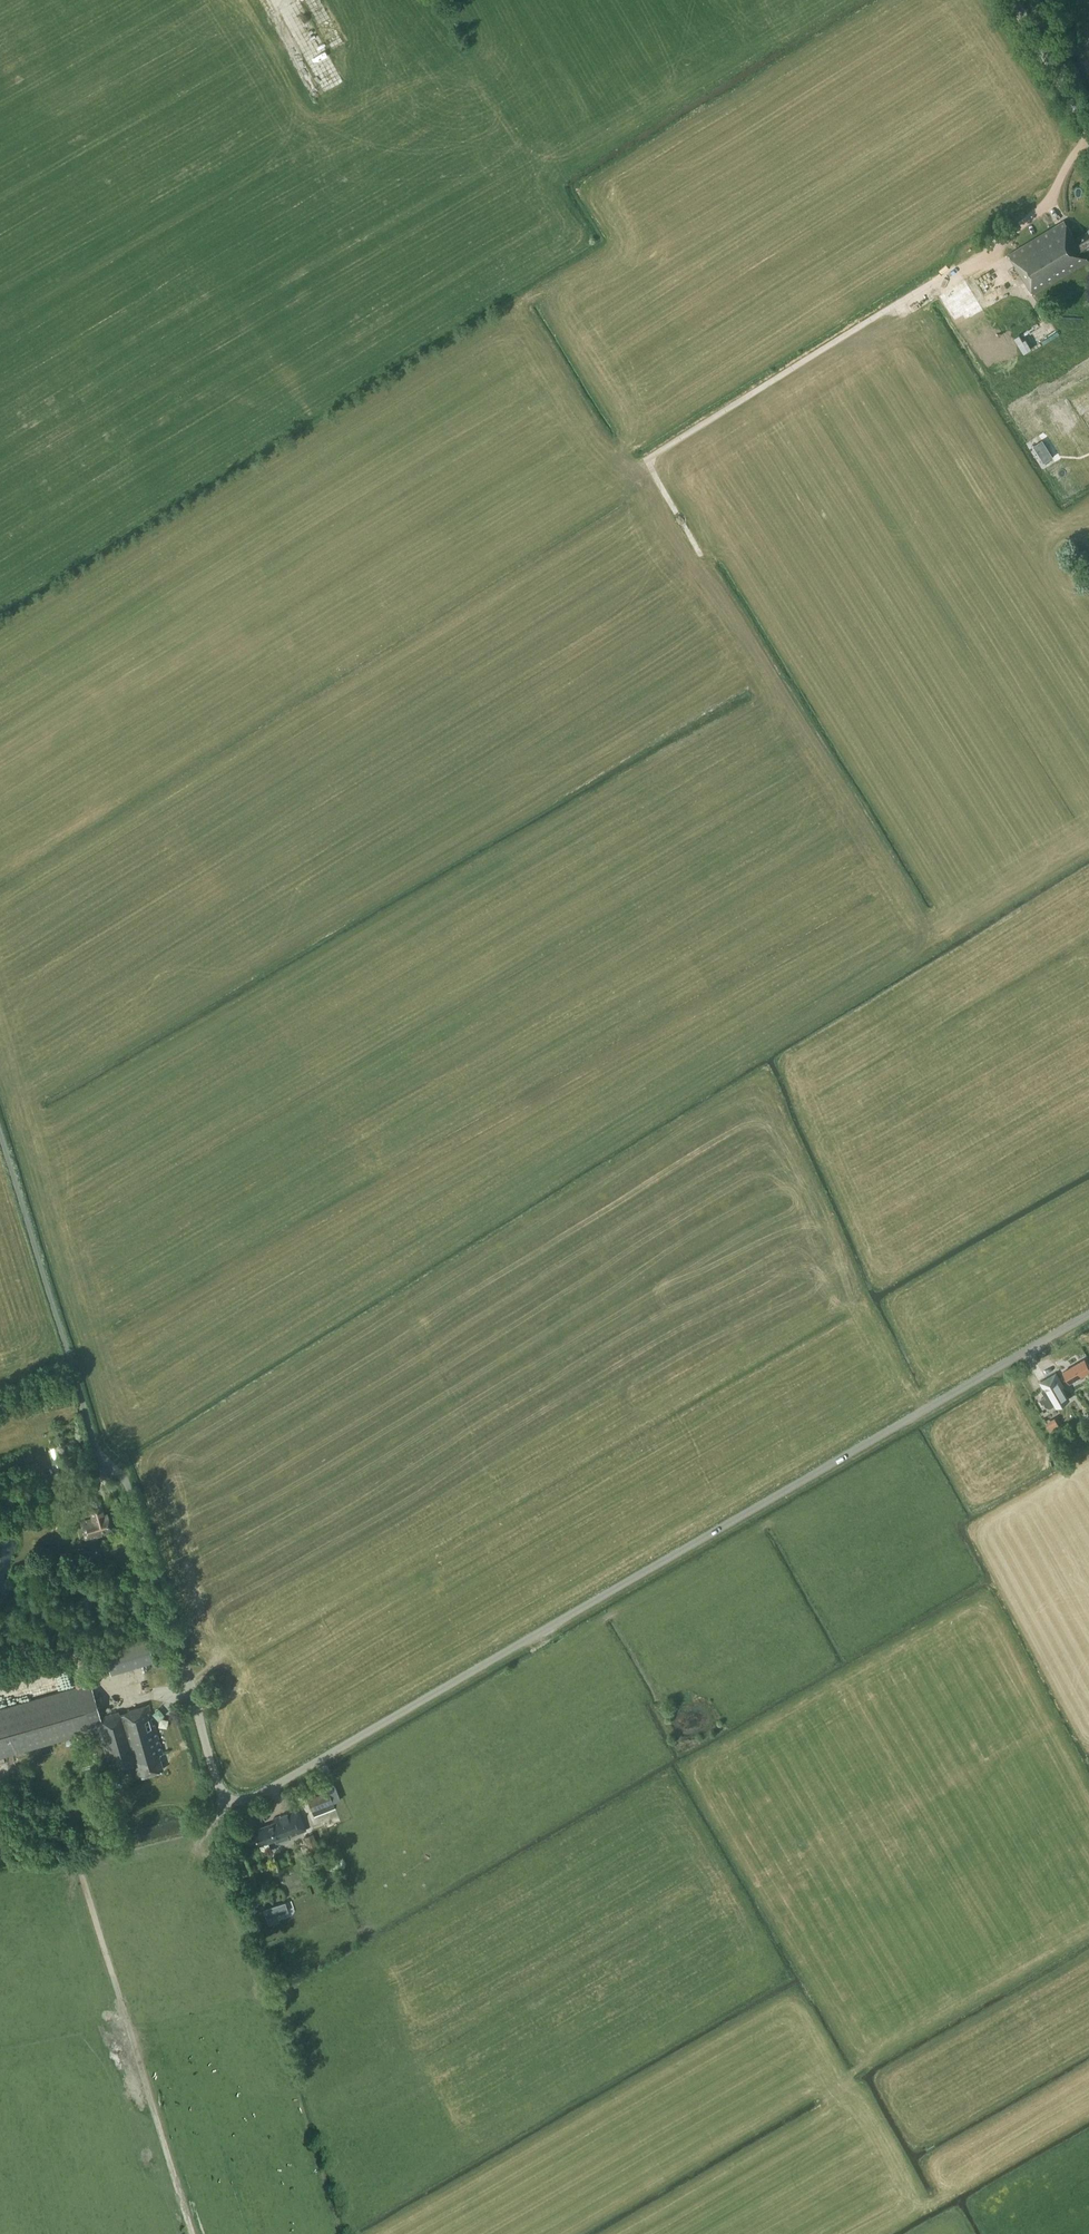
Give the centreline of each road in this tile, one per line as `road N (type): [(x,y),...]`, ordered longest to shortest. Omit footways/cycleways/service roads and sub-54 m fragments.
road 1 (unclassified): [(0,1134),(96,1449),(127,1483),(220,1792),(234,1801),(1088,1314)]
road 2 (tertiary): [(1088,123),(1012,0)]

